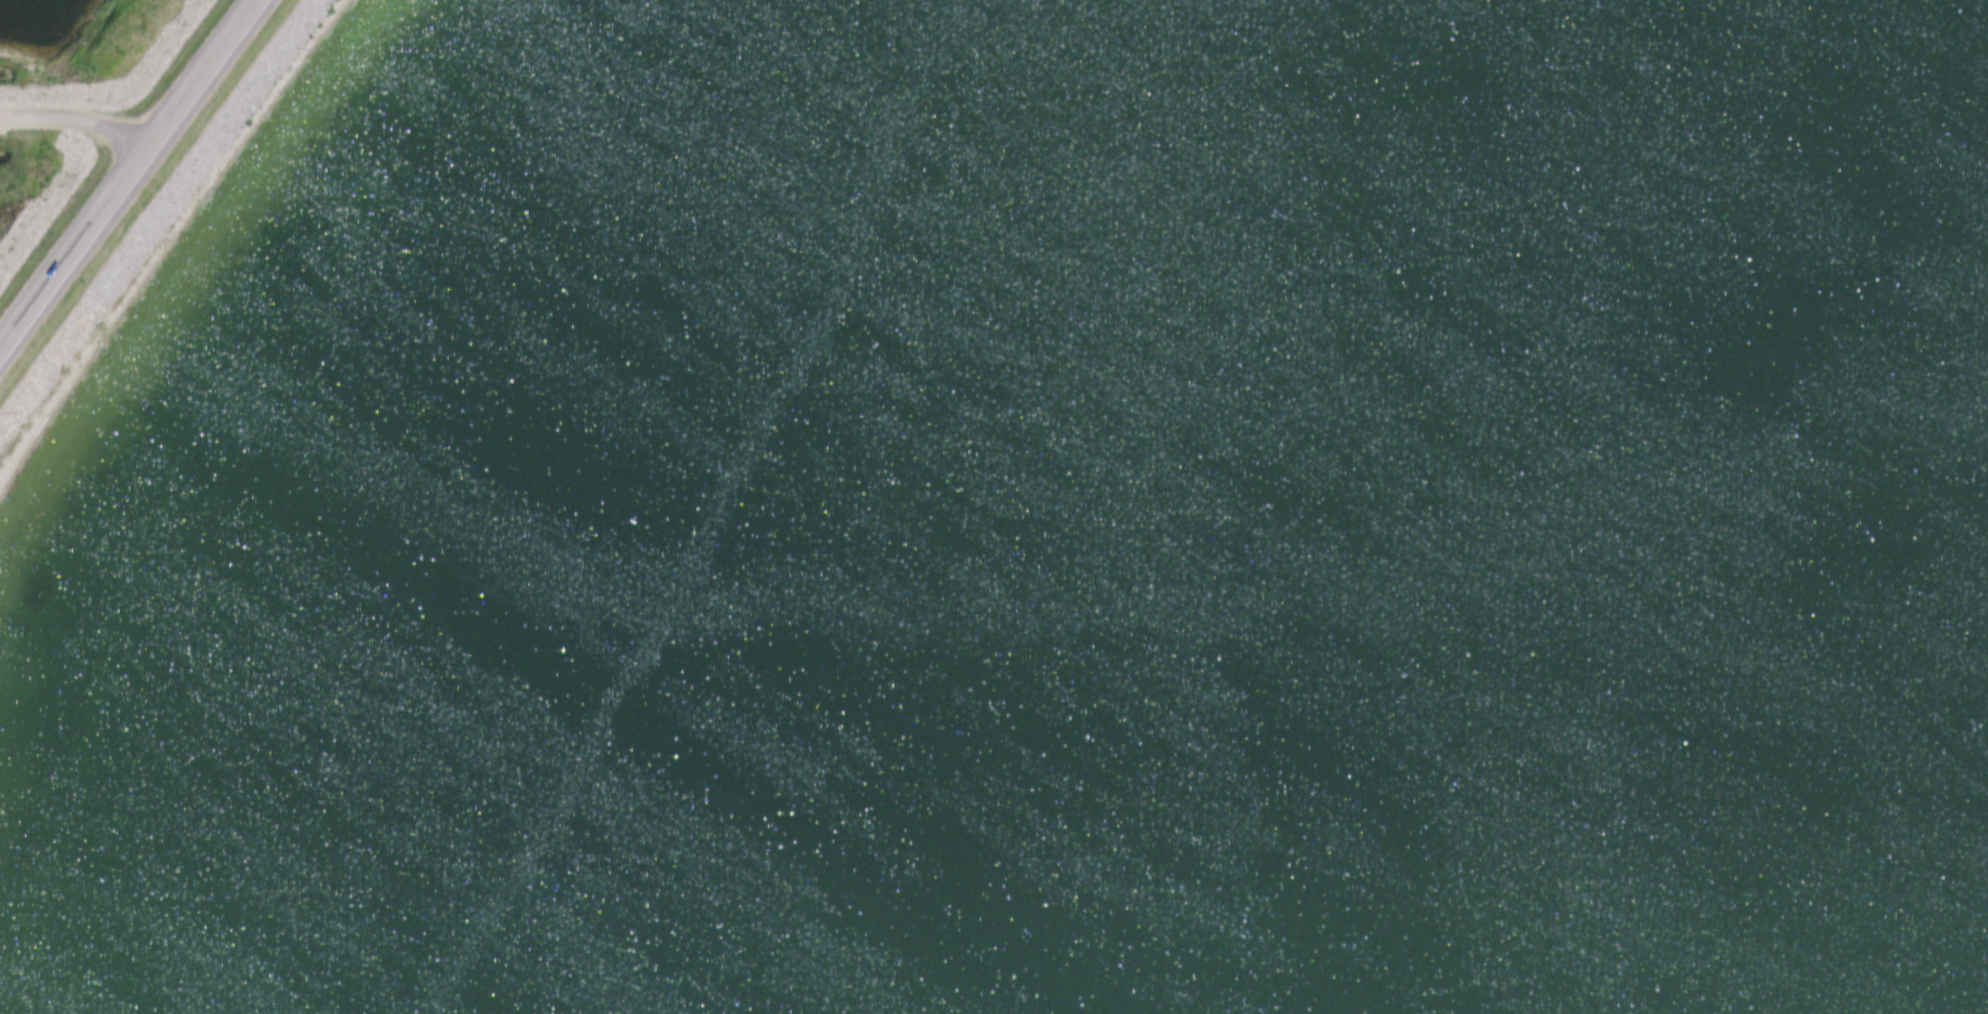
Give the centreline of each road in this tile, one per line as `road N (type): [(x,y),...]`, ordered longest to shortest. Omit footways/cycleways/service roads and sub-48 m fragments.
road 1 (primary): [(0,357),(267,0)]
road 2 (residential): [(171,132),(111,119),(0,115)]

